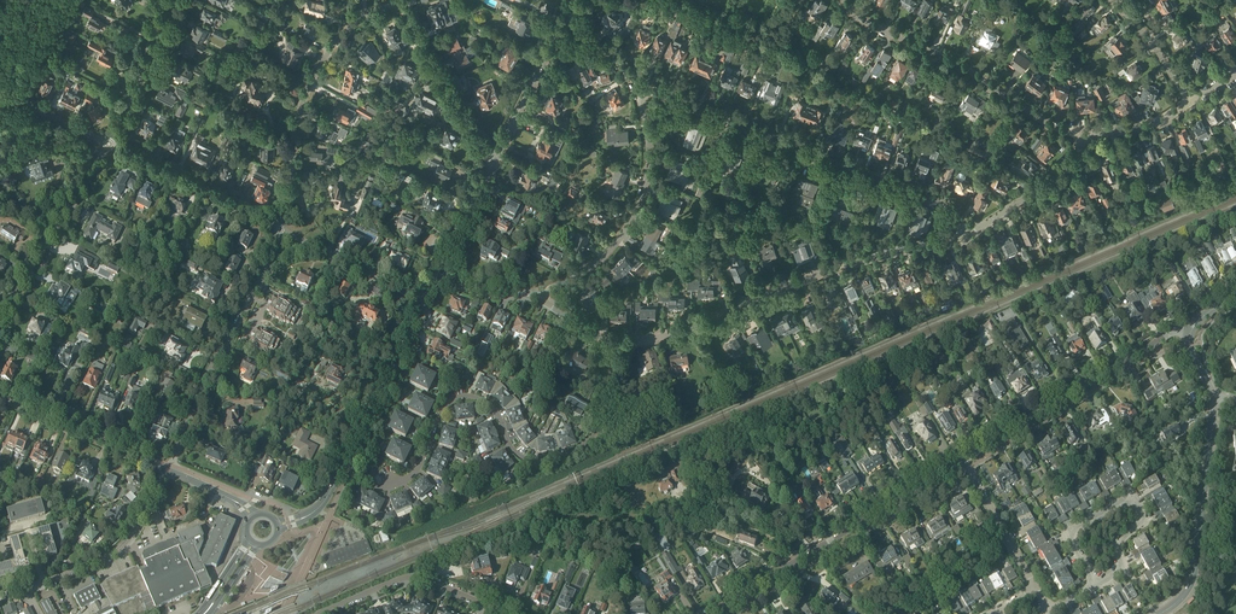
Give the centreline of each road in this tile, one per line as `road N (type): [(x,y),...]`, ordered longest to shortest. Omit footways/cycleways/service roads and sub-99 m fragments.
road 1 (residential): [(387,482),(419,469),(440,413),(458,396),(495,411),(519,455),(569,455),(598,428),(616,341)]
road 2 (residential): [(966,233),(830,270),(658,338),(616,341)]
road 3 (residential): [(966,233),(942,204),(641,89)]
road 4 (tertiary): [(709,613),(964,460)]
road 5 (residential): [(1084,142),(965,69),(859,18),(843,0)]
road 6 (residential): [(279,231),(298,120),(317,68),(354,25),(396,4)]
road 7 (residential): [(168,470),(206,377),(268,269),(279,231)]
road 8 (tertiary): [(964,460),(1169,336),(1189,334)]
road 9 (residential): [(542,301),(608,254),(639,204),(648,156),(641,89)]
road 10 (secondary): [(422,301),(344,466),(312,514)]
road 11 (tertiary): [(1164,612),(1194,576),(1213,398)]
road 12 (residential): [(0,594),(110,556),(128,541),(168,470)]
road 13 (residential): [(1096,586),(1071,533),(1129,500),(1142,518),(1118,543),(1118,574)]
road 14 (residential): [(0,327),(109,144)]
road 15 (residential): [(319,613),(412,574),(506,613)]
road 16 (residential): [(279,231),(109,144)]
road 17 (residential): [(489,166),(396,4)]
road 18 (tertiary): [(168,470),(0,397)]
road 19 (secondary): [(489,166),(564,20)]
road 20 (residential): [(422,301),(279,231)]
road 21 (residential): [(109,144),(140,78),(159,0)]
road 22 (residential): [(966,233),(1031,197),(1084,142)]
road 23 (residential): [(1036,588),(964,460)]
road 24 (residential): [(1190,103),(1114,0)]
road 25 (residential): [(0,88),(109,144)]
road 26 (secondary): [(434,275),(489,166)]

